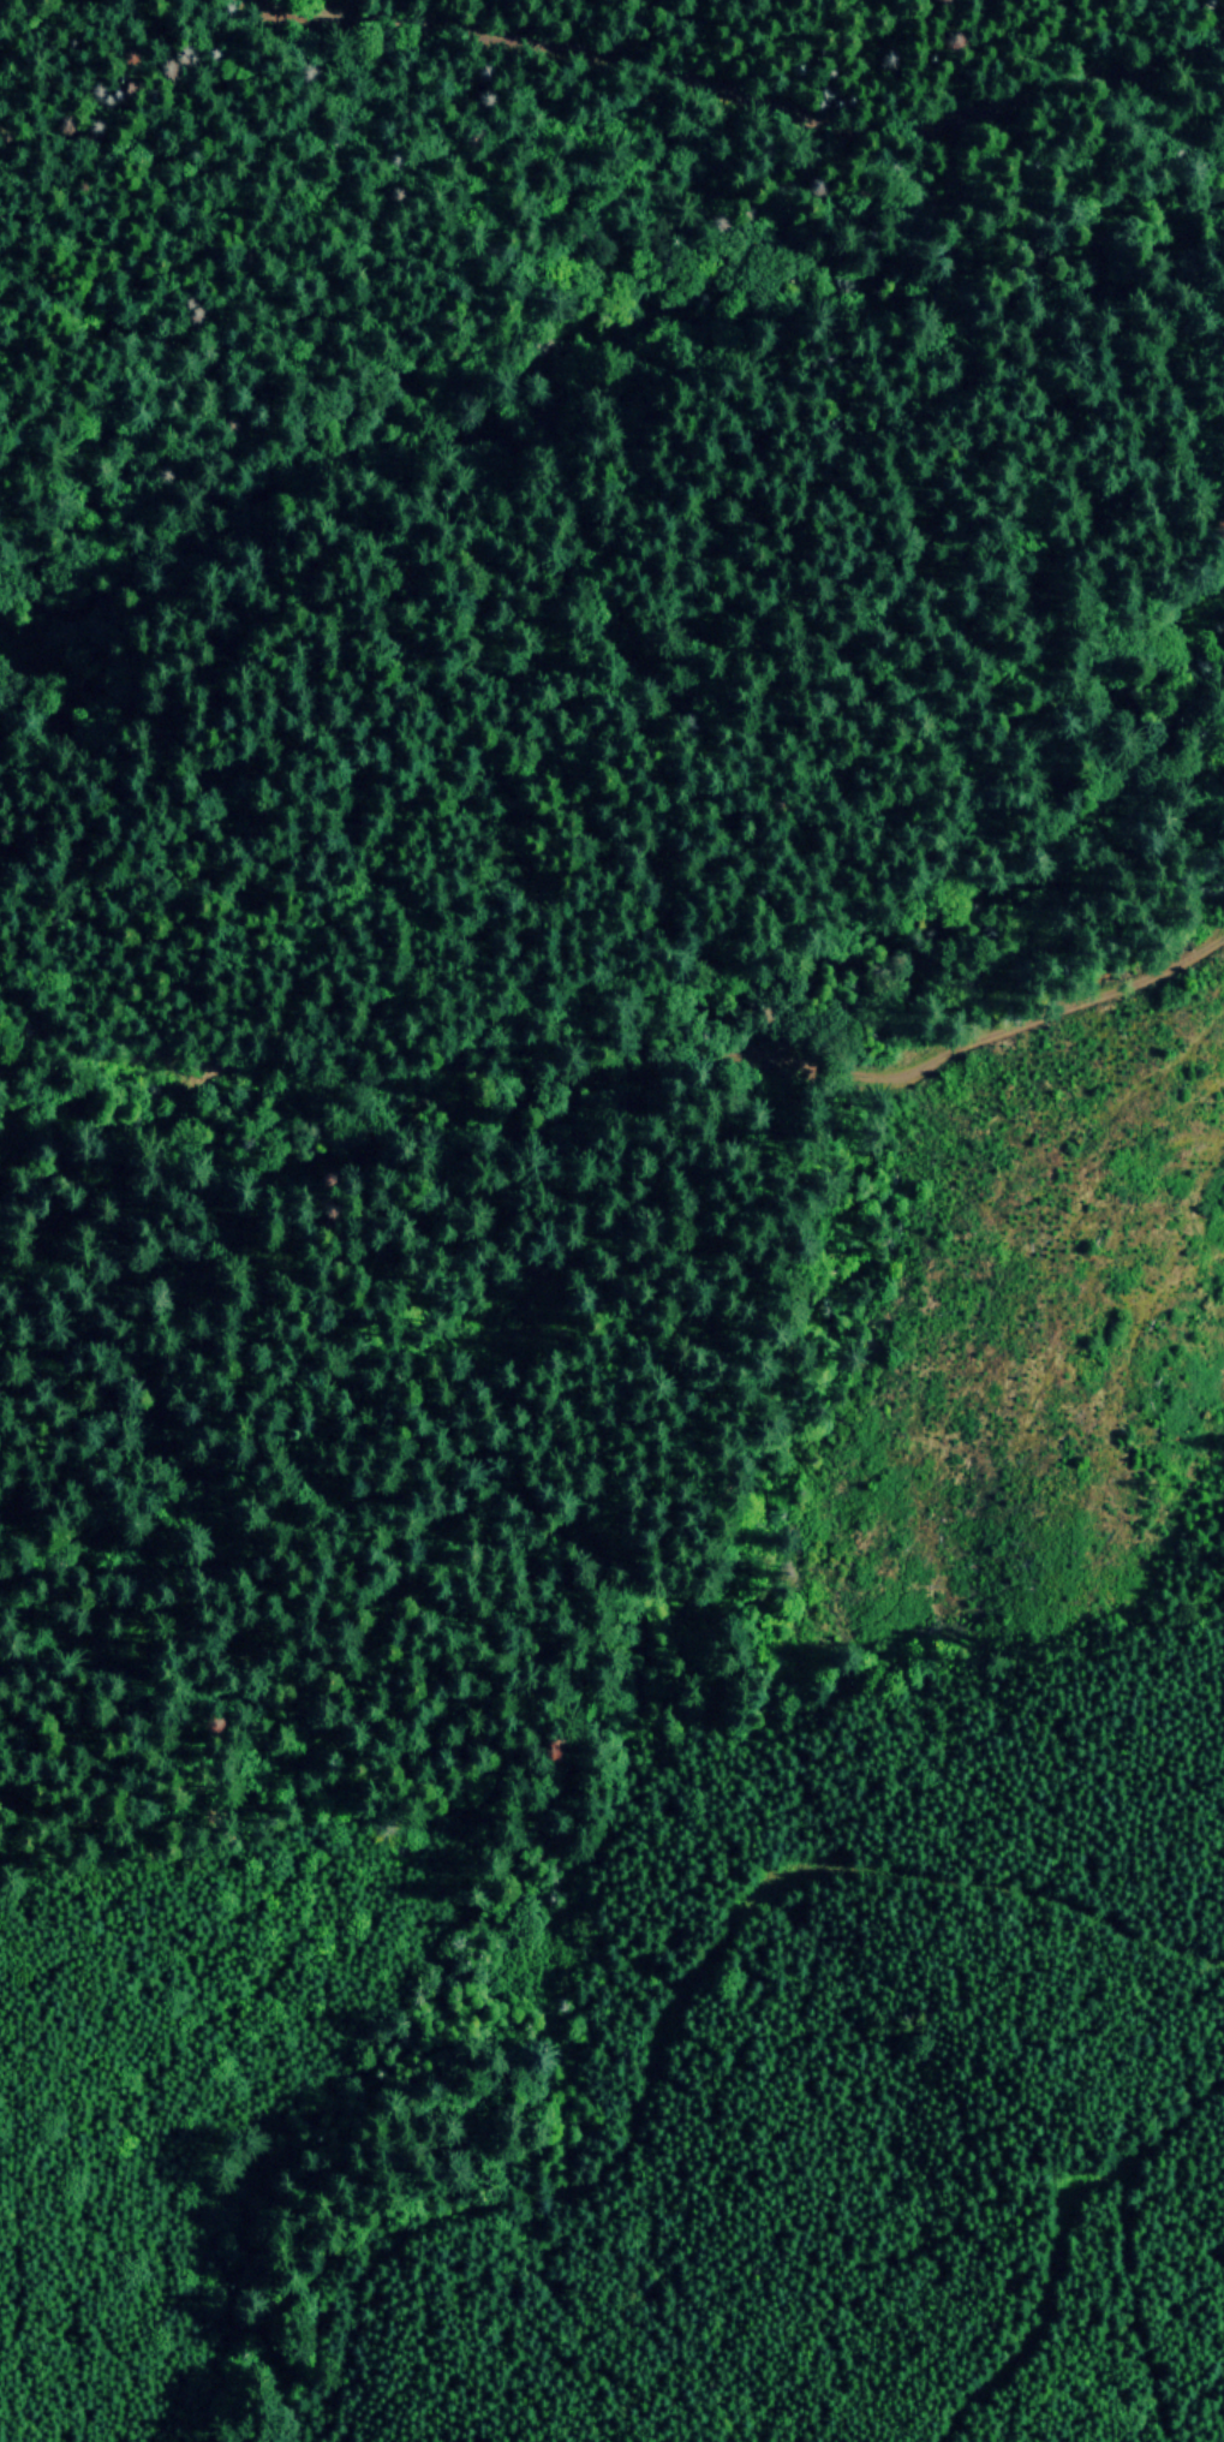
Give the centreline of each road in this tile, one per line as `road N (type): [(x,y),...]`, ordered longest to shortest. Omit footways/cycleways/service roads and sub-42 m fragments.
road 1 (track): [(788,1059),(465,1345),(406,1640),(374,1722),(151,1827),(37,1829),(0,1840)]
road 2 (track): [(1223,31),(1022,105),(864,117),(559,56),(400,4),(222,13),(148,31)]
road 3 (track): [(0,1280),(297,1268),(394,1290),(465,1345)]
road 4 (track): [(1223,926),(1147,976),(1021,1018),(870,1058),(788,1059)]
road 5 (track): [(148,31),(0,73)]

